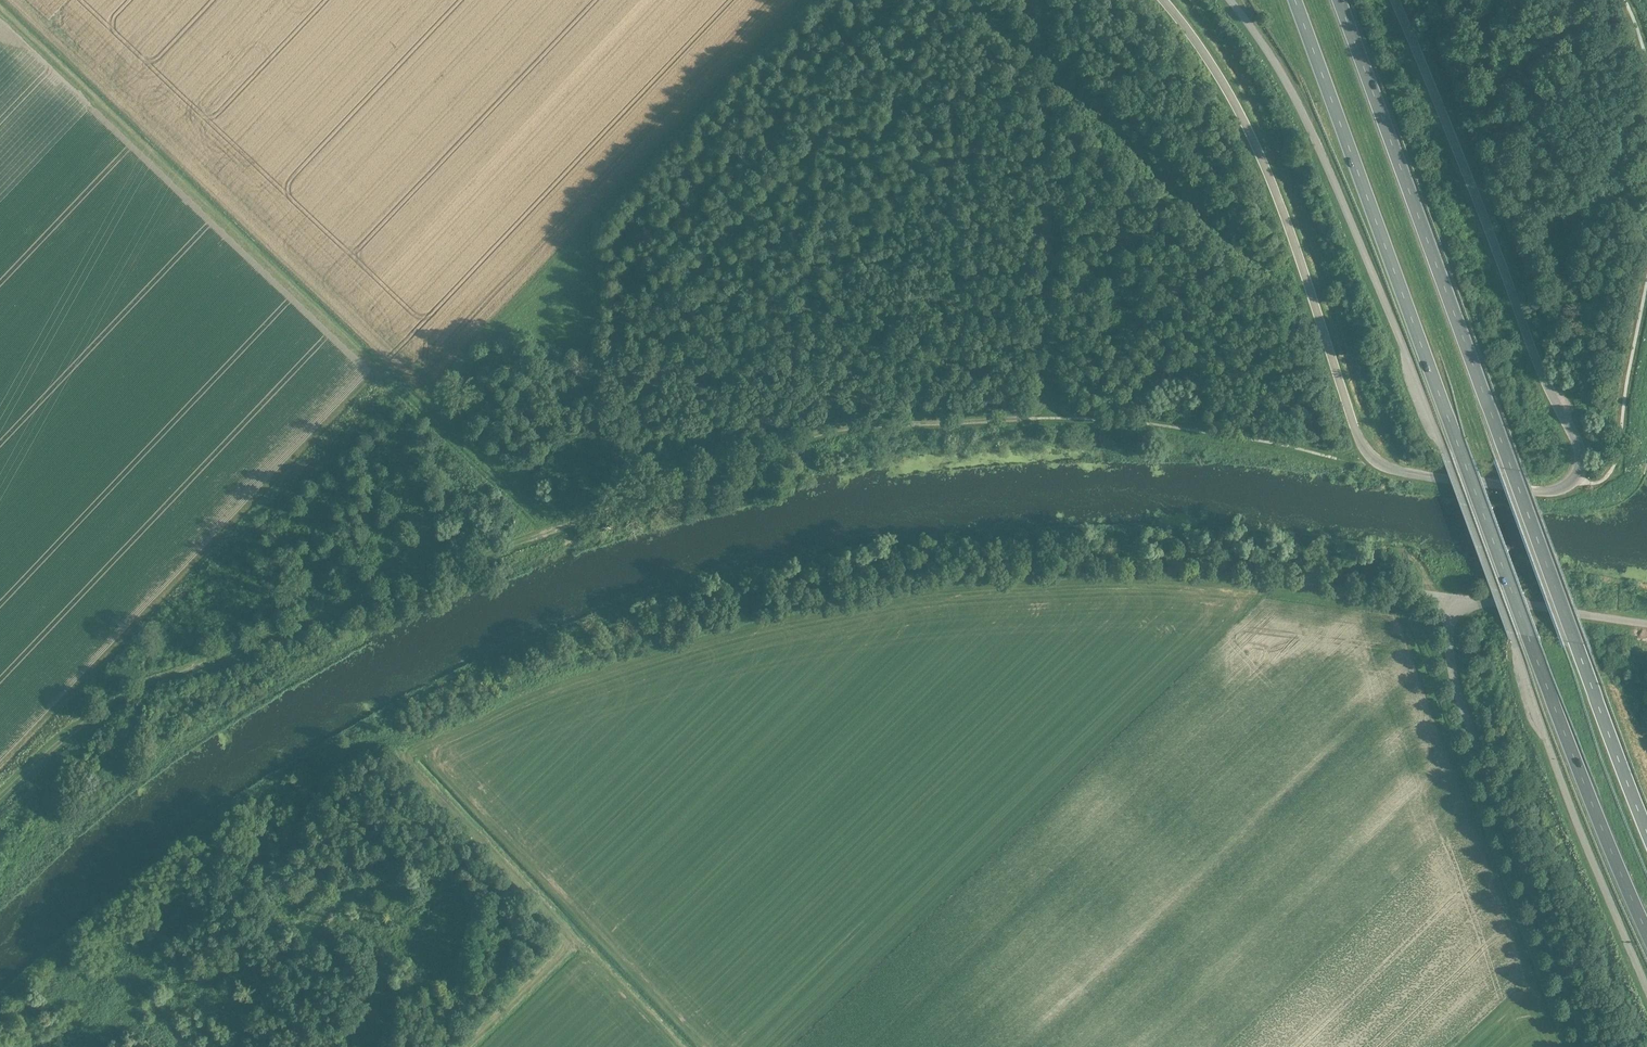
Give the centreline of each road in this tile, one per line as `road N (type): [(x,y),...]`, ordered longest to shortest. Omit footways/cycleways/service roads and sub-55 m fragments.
road 1 (unclassified): [(1395,0),(1473,186),(1533,362),(1579,450),(1576,484),(1561,491),(1438,480),(1374,463),(1283,212),(1221,68),(1168,0)]
road 2 (track): [(0,808),(104,711),(292,623),(829,429),(1027,421)]
road 3 (unclassified): [(1646,986),(1405,342),(1284,75),(1230,0)]
road 4 (trunk): [(1295,0),(1565,736),(1646,932)]
road 5 (trunk): [(1646,832),(1338,0)]
road 6 (unclassified): [(1586,1046),(1454,688),(1451,598)]
road 7 (track): [(1008,422),(1032,399),(1049,365),(1031,0)]
road 8 (unclassified): [(1451,598),(1646,623)]

